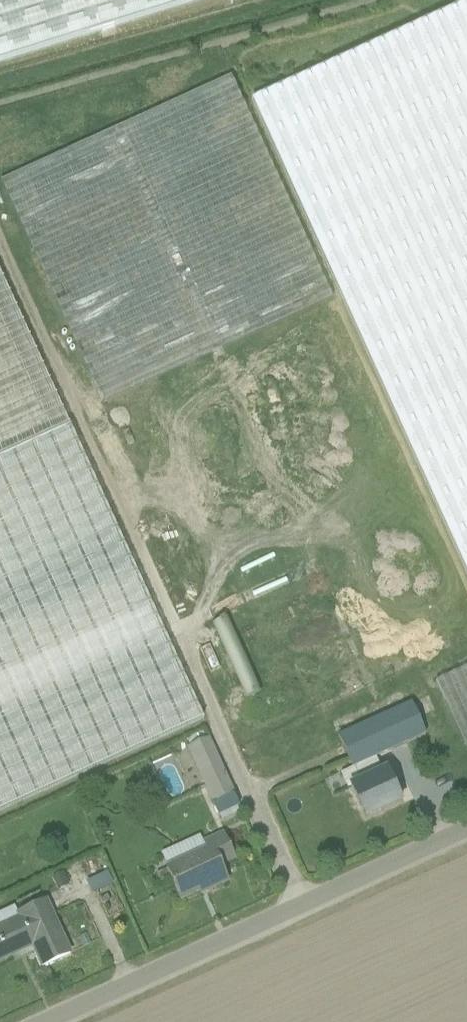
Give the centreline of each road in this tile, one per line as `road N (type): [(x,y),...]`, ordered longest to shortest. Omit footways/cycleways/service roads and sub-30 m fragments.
road 1 (unclassified): [(53,1021),(466,835)]

